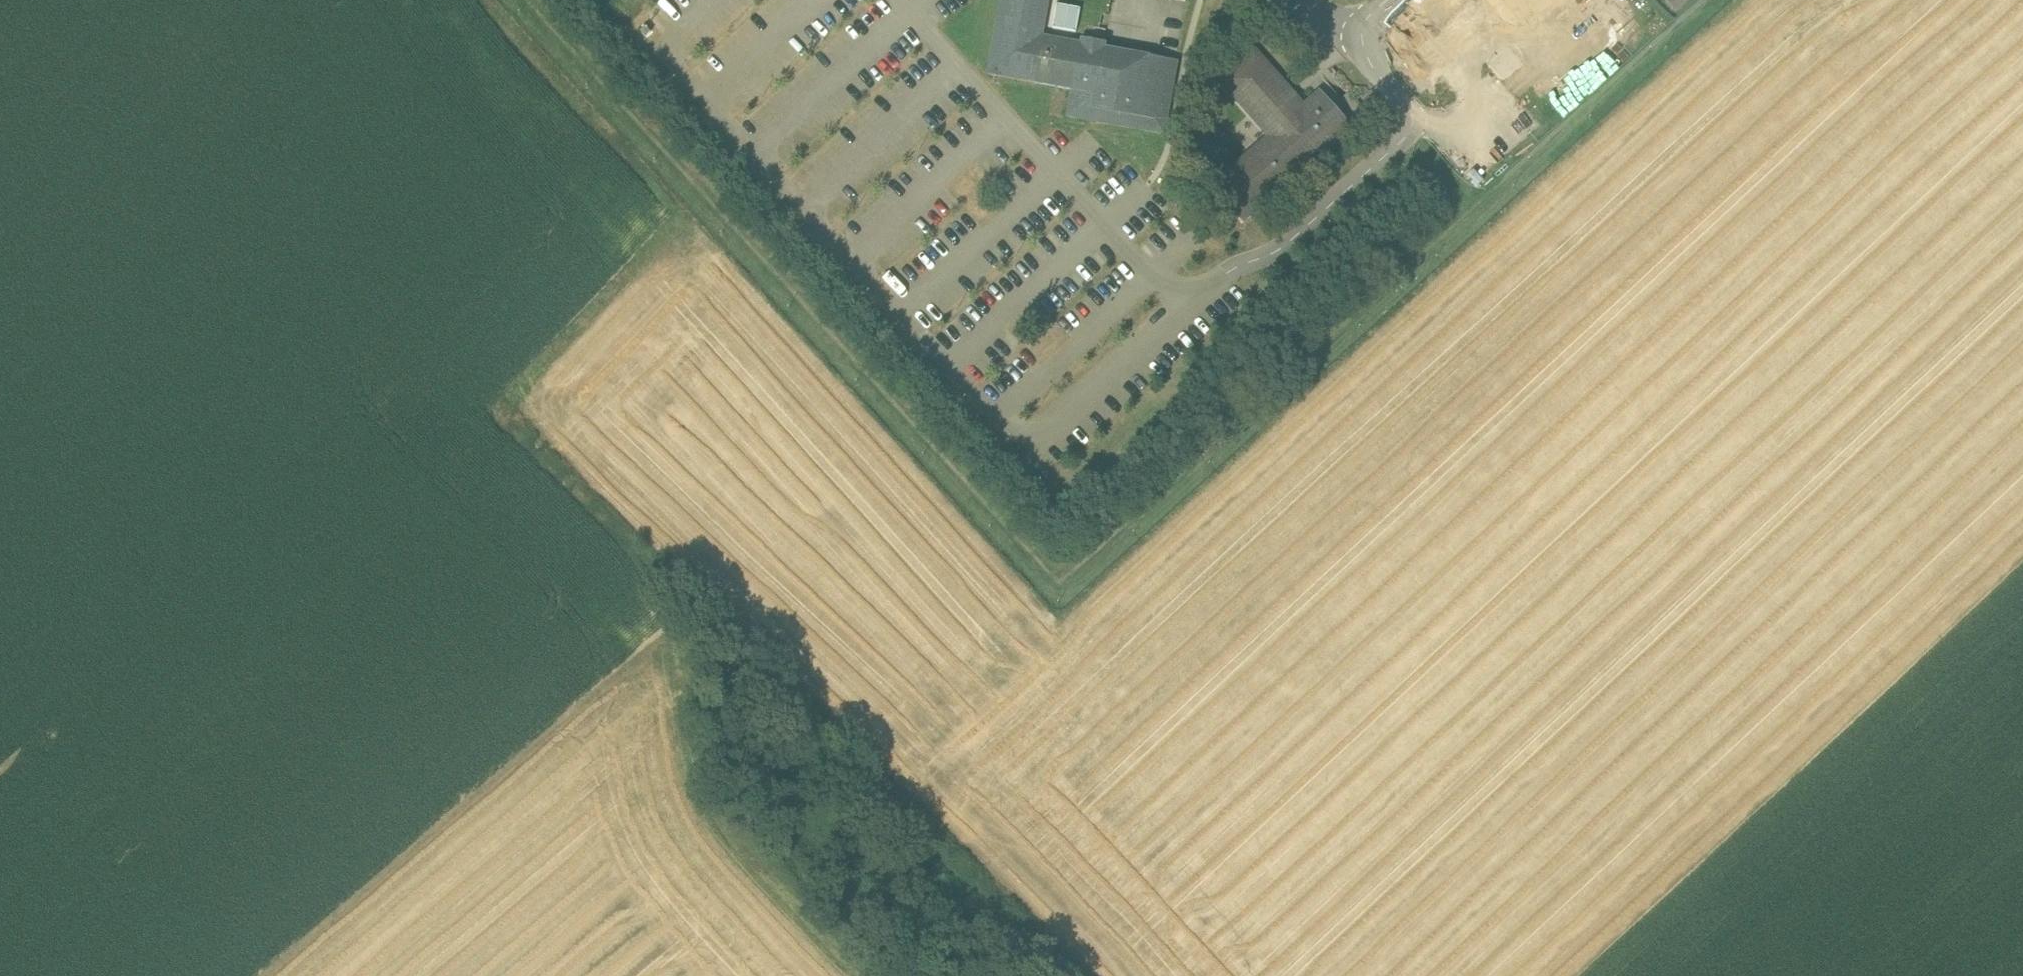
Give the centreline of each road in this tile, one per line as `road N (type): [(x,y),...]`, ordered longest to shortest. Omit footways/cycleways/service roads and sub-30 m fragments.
road 1 (track): [(679,215),(504,408),(781,691),(1041,975)]

